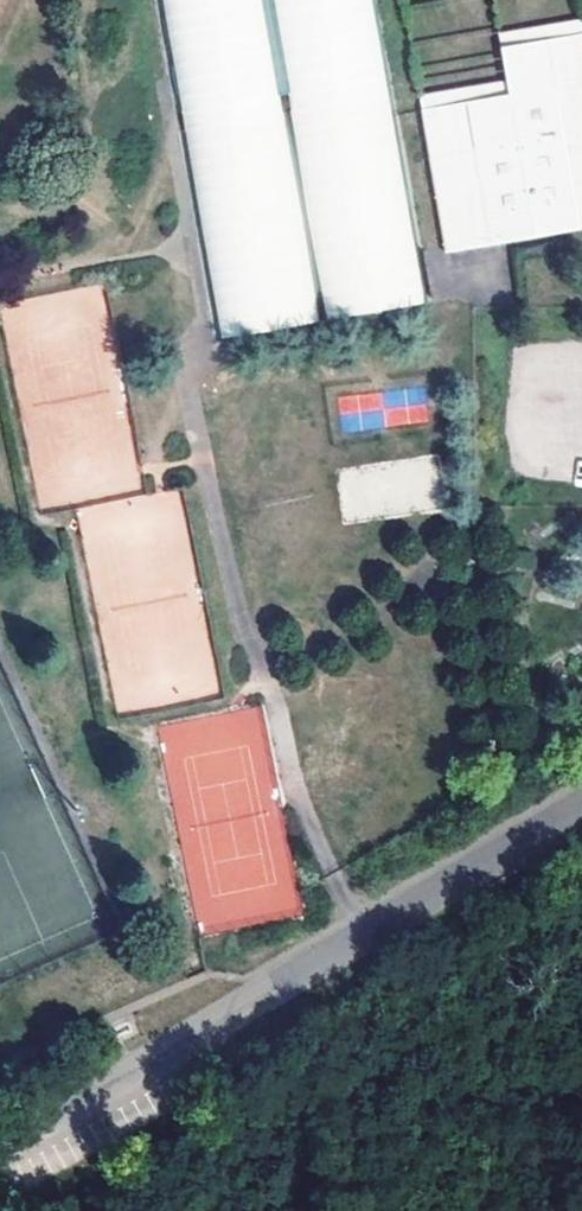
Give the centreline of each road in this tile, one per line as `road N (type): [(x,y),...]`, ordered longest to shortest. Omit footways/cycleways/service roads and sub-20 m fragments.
road 1 (unclassified): [(581,805),(0,1145)]
road 2 (track): [(366,933),(328,875),(216,518),(193,390)]

